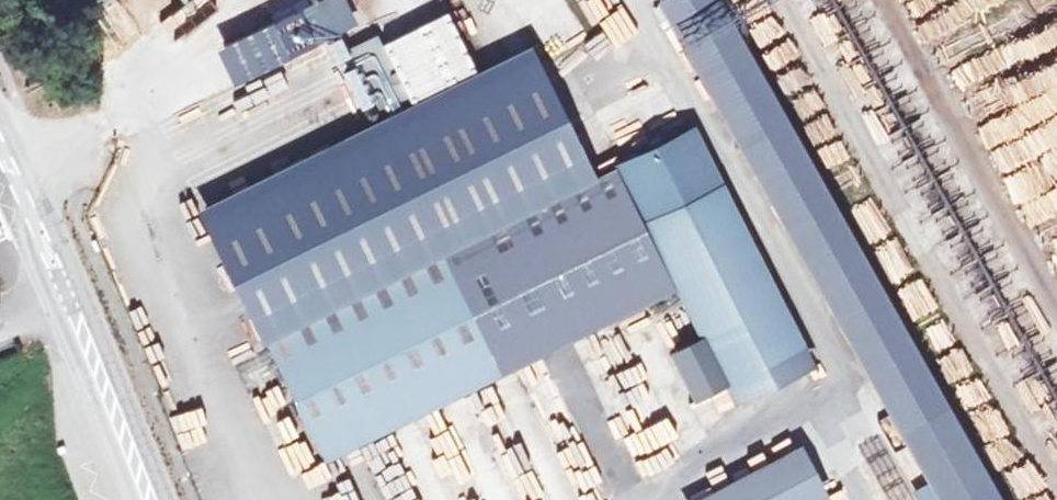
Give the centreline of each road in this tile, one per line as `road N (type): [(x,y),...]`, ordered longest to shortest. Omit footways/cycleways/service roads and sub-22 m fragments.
road 1 (secondary): [(0,153),(153,499)]

